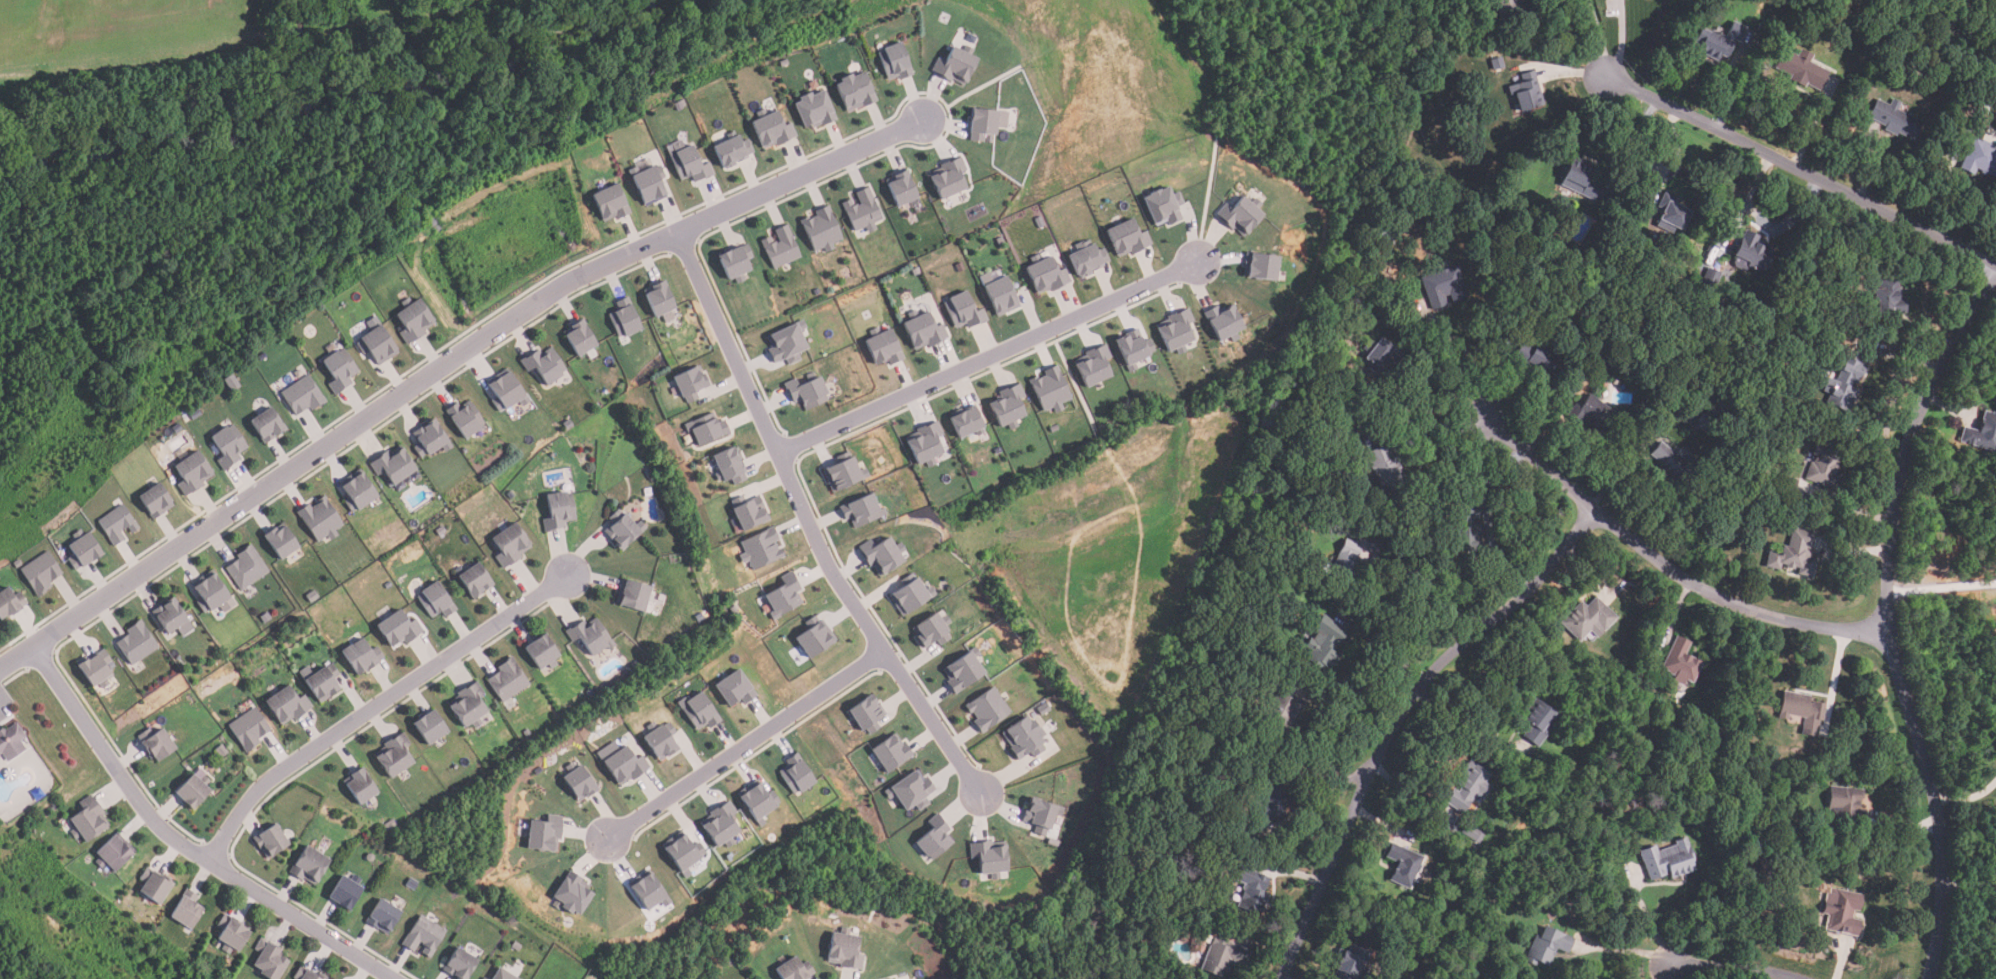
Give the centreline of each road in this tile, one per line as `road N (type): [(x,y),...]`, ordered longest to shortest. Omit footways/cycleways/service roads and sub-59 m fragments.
road 1 (residential): [(0,669),(547,294),(923,121)]
road 2 (residential): [(1995,274),(1963,321),(1916,430),(1896,512),(1893,624),(1943,875),(1930,978)]
road 3 (residential): [(679,231),(817,545),(981,794)]
road 4 (residential): [(1595,511),(1531,585),(1419,683),(1374,760),(1279,978)]
road 5 (residential): [(35,646),(162,831),(393,978)]
road 6 (residential): [(1893,624),(1830,630),(1736,603),(1650,555),(1486,420)]
road 7 (residential): [(775,450),(1200,261)]
road 8 (residential): [(210,862),(264,783),(565,575)]
road 9 (residential): [(1995,266),(1605,77)]
road 10 (residential): [(885,651),(606,841)]

